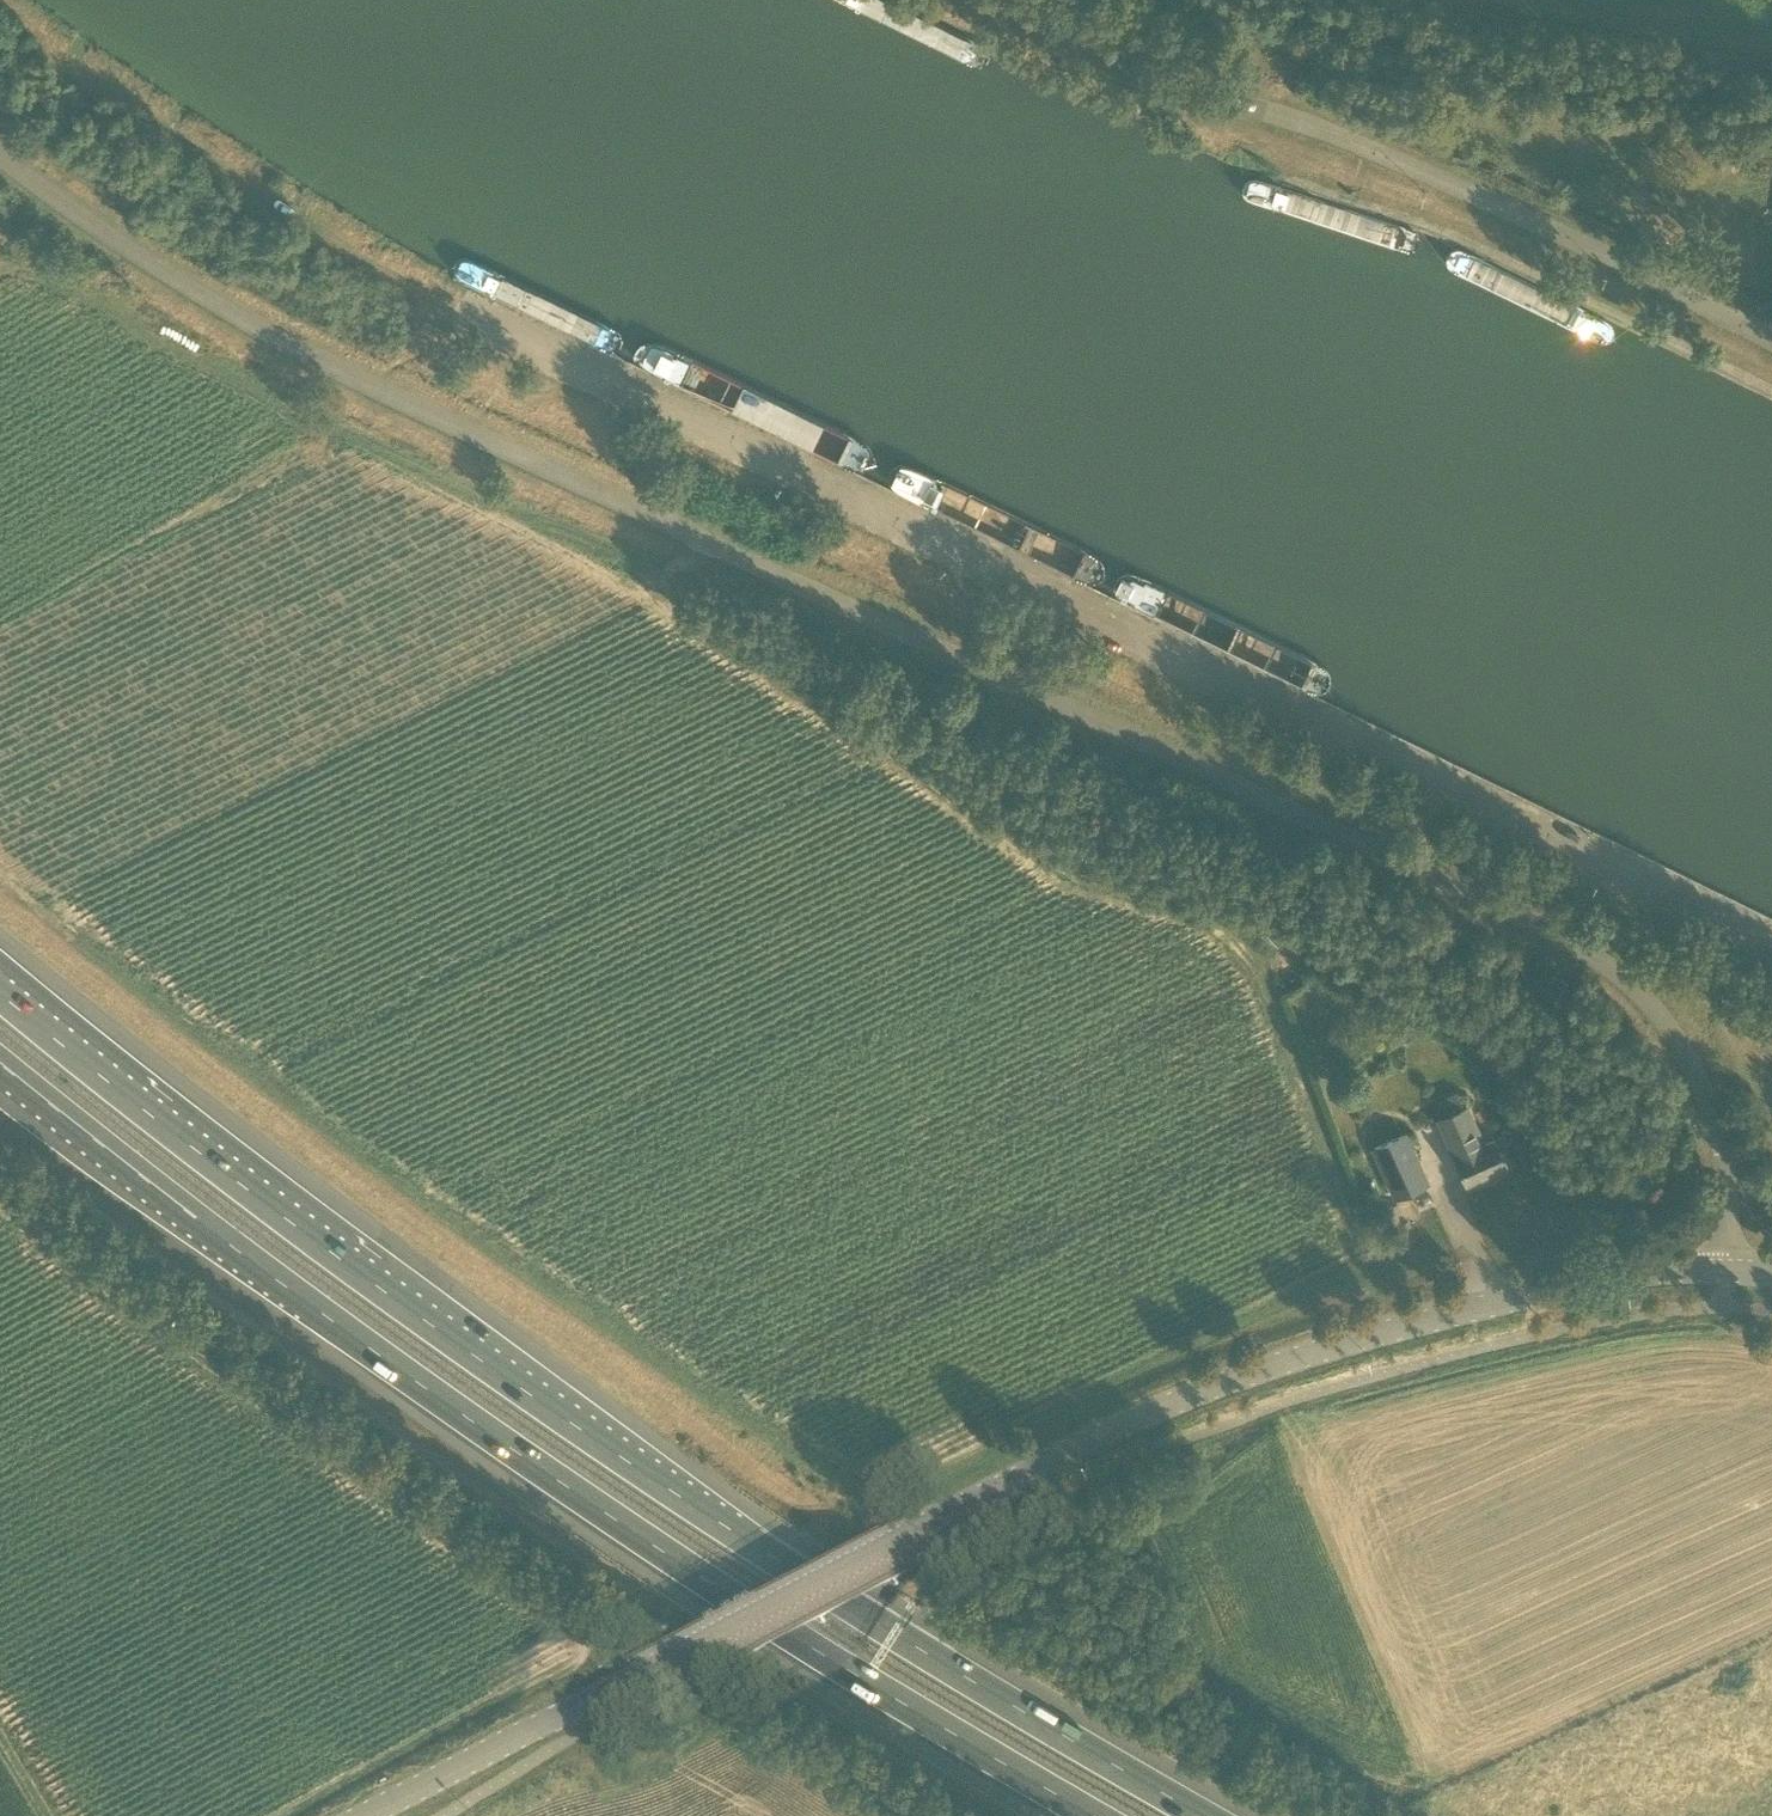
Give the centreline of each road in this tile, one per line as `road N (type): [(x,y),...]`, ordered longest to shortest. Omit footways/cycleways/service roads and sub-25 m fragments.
road 1 (unclassified): [(1727,1268),(1722,1154),(1684,1051),(1631,982),(1594,956),(238,311),(0,149)]
road 2 (tertiary): [(364,1815),(920,1528),(1209,1395),(1309,1357),(1628,1278),(1727,1268)]
road 3 (motorway): [(1206,1815),(744,1542),(345,1262),(0,995)]
road 4 (motorway): [(0,1070),(532,1464),(822,1652),(1097,1815)]
road 5 (unclassified): [(1771,340),(1354,144),(978,0)]

